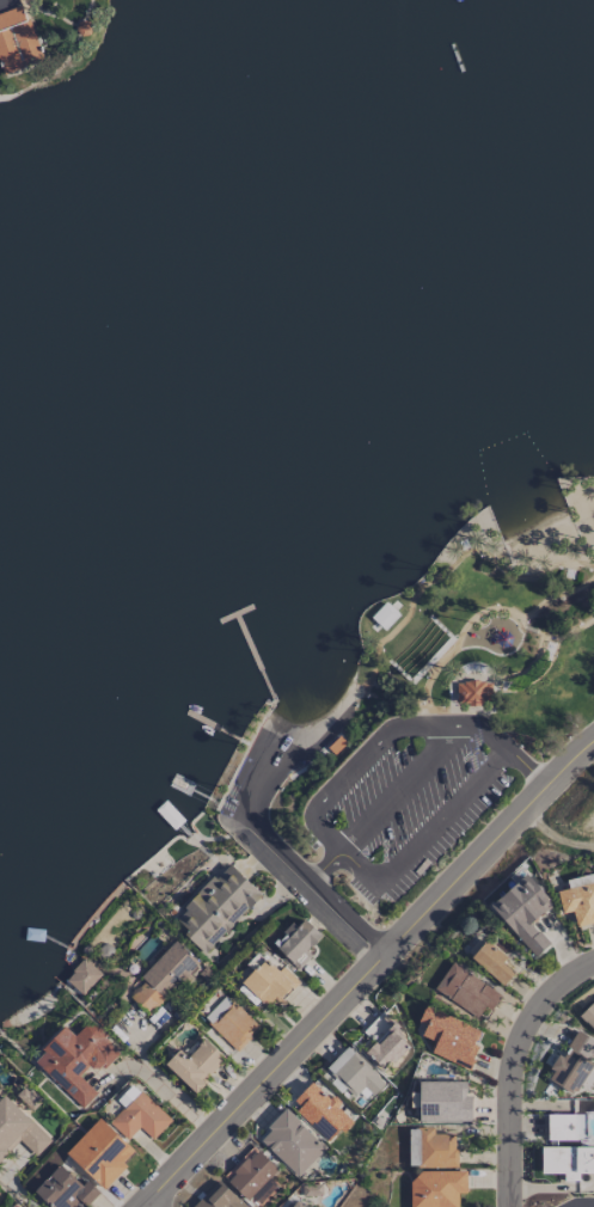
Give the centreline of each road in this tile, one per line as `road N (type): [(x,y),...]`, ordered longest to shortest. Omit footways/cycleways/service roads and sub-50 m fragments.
road 1 (residential): [(152,1206),(528,807),(593,750)]
road 2 (residential): [(593,964),(564,976),(522,1024),(513,1206)]

